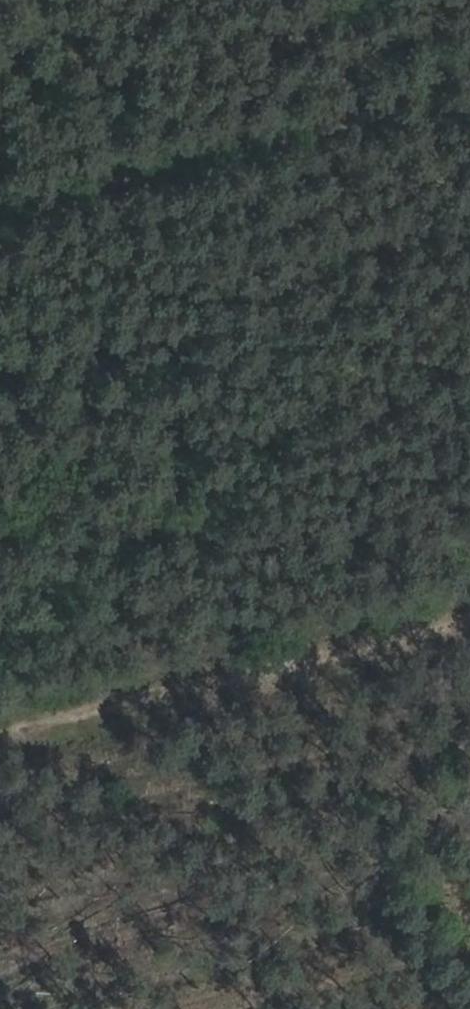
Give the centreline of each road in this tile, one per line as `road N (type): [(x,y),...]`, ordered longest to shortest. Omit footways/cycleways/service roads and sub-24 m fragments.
road 1 (track): [(0,729),(469,620)]

